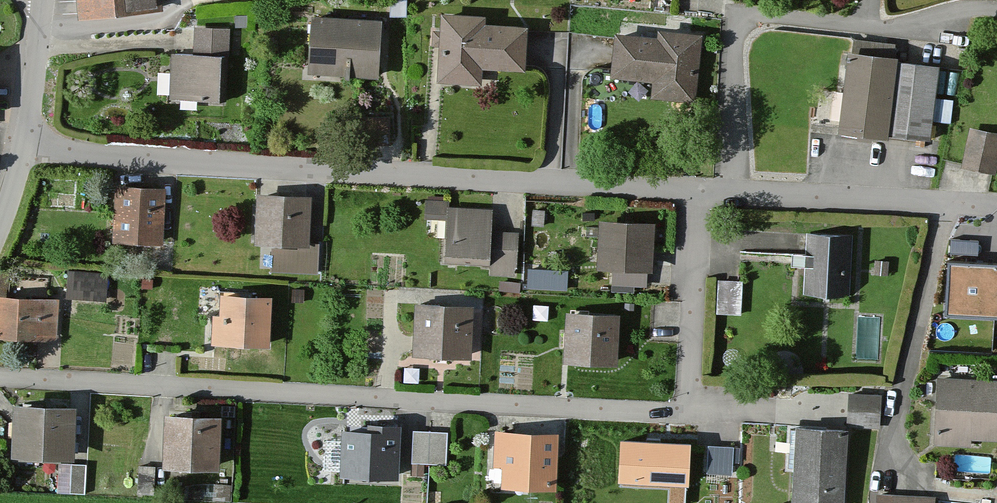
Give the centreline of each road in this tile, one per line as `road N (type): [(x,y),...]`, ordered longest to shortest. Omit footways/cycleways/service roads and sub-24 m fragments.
road 1 (residential): [(0,377),(685,418),(698,191)]
road 2 (residential): [(698,191),(22,150)]
road 3 (residential): [(948,204),(698,191)]
road 4 (unclassified): [(43,0),(22,150)]

